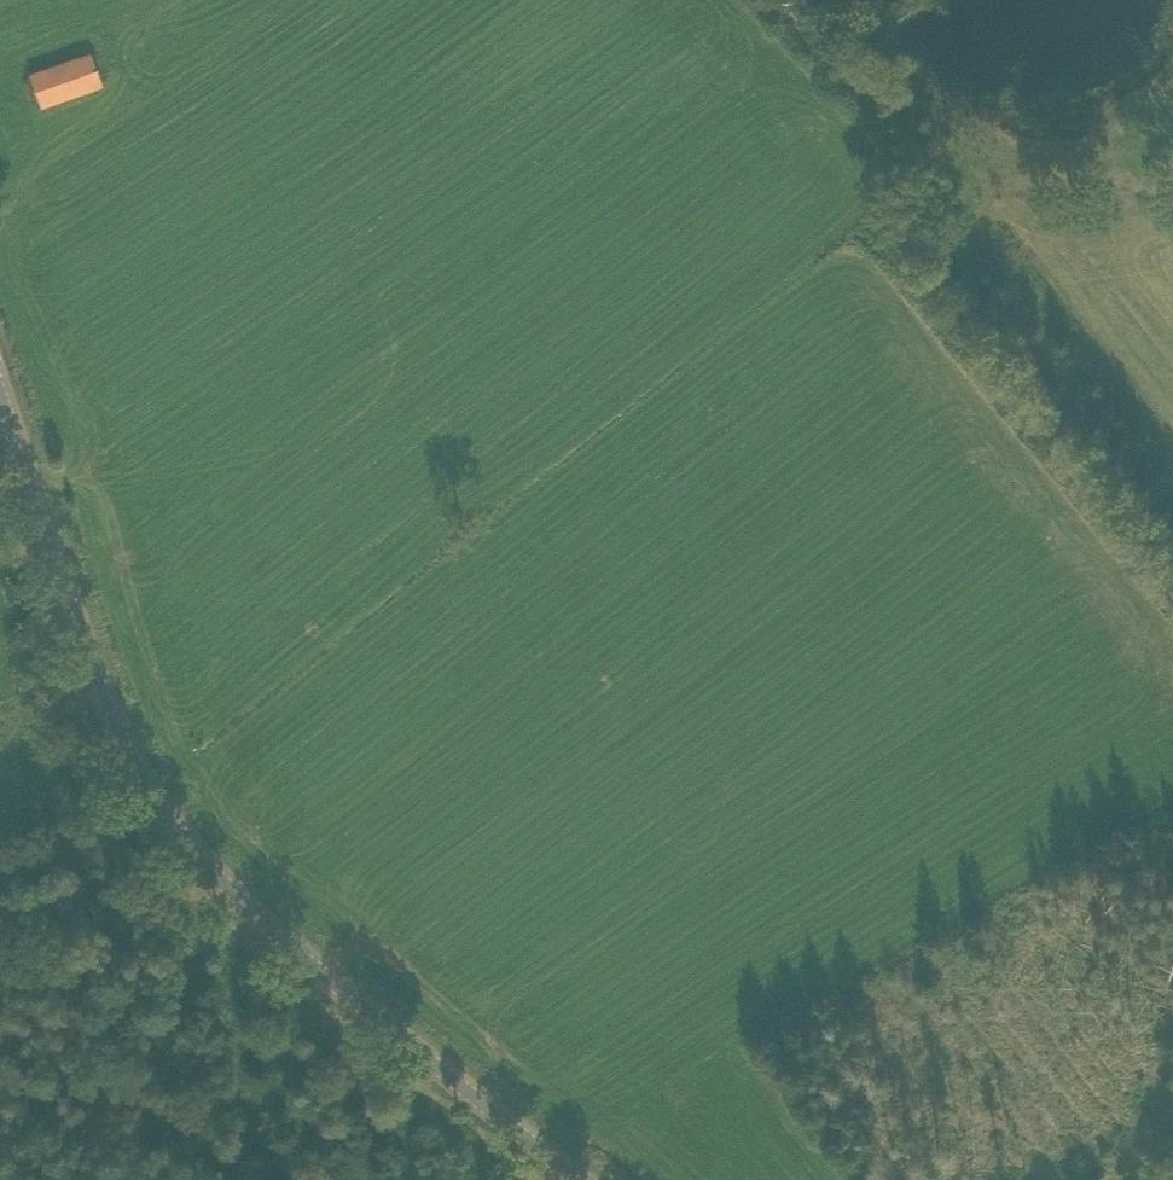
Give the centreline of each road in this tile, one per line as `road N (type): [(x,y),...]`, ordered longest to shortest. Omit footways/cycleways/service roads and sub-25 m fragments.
road 1 (tertiary): [(552,1179),(274,972),(162,854),(95,720),(0,438)]

